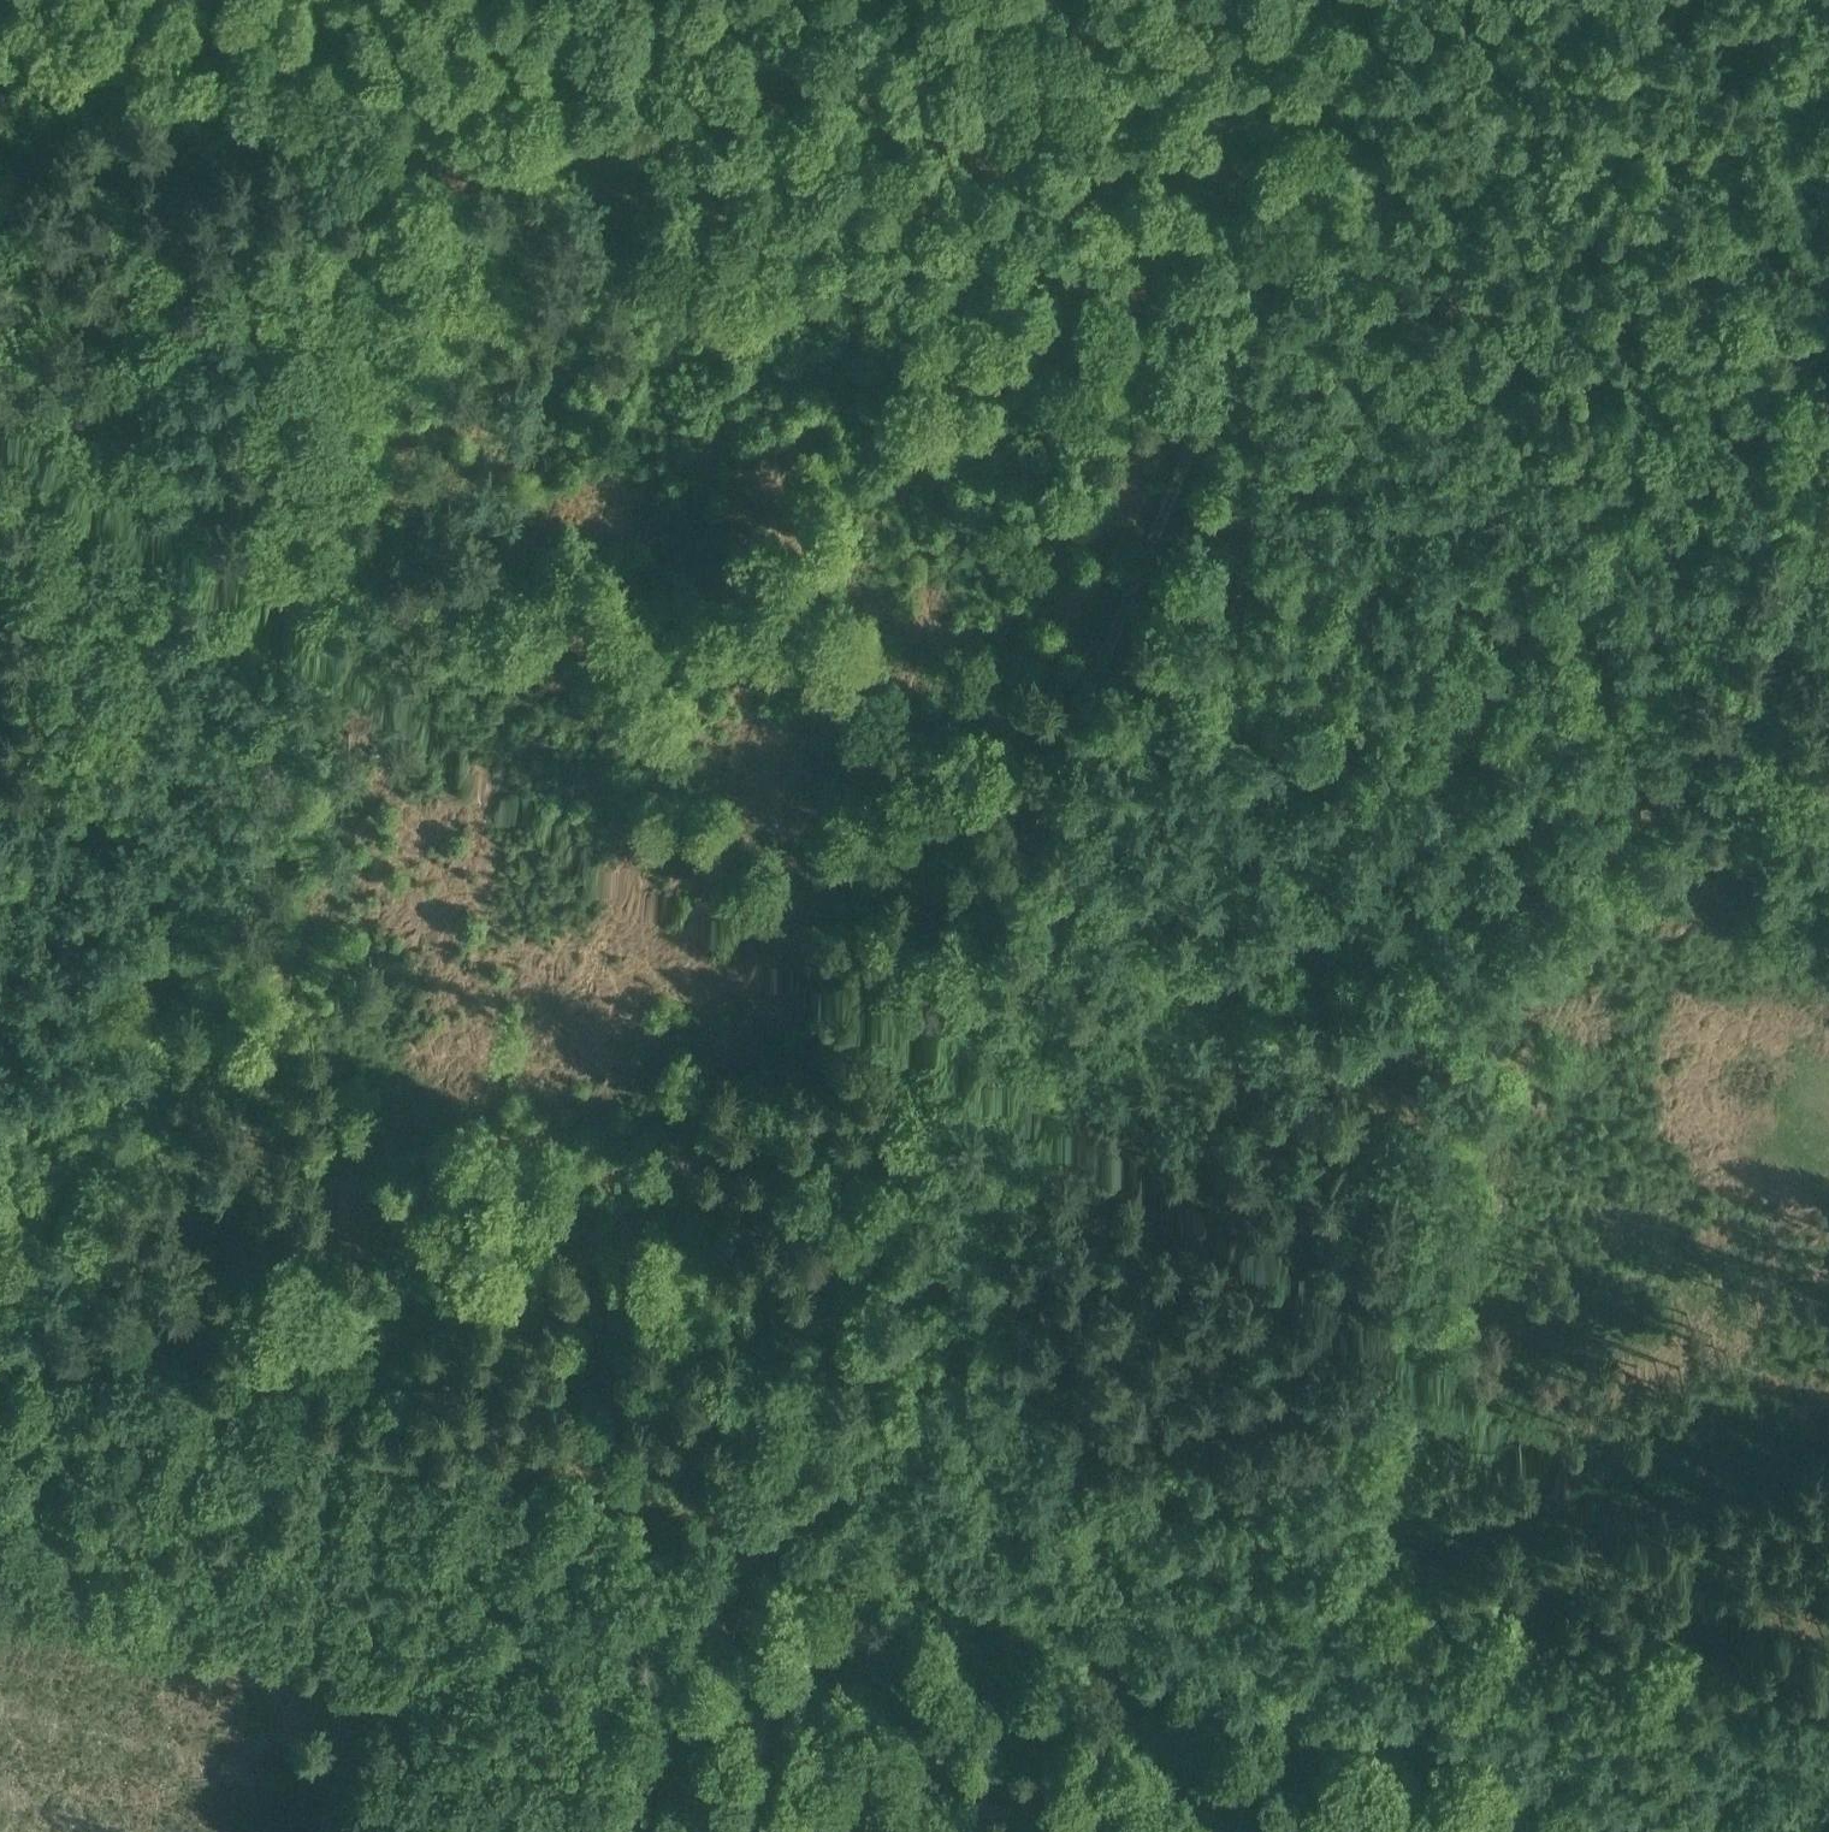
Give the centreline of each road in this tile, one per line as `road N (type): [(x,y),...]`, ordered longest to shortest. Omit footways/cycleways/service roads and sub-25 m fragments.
road 1 (track): [(612,1831),(1346,0)]
road 2 (track): [(0,1301),(733,1535),(1787,1831)]

